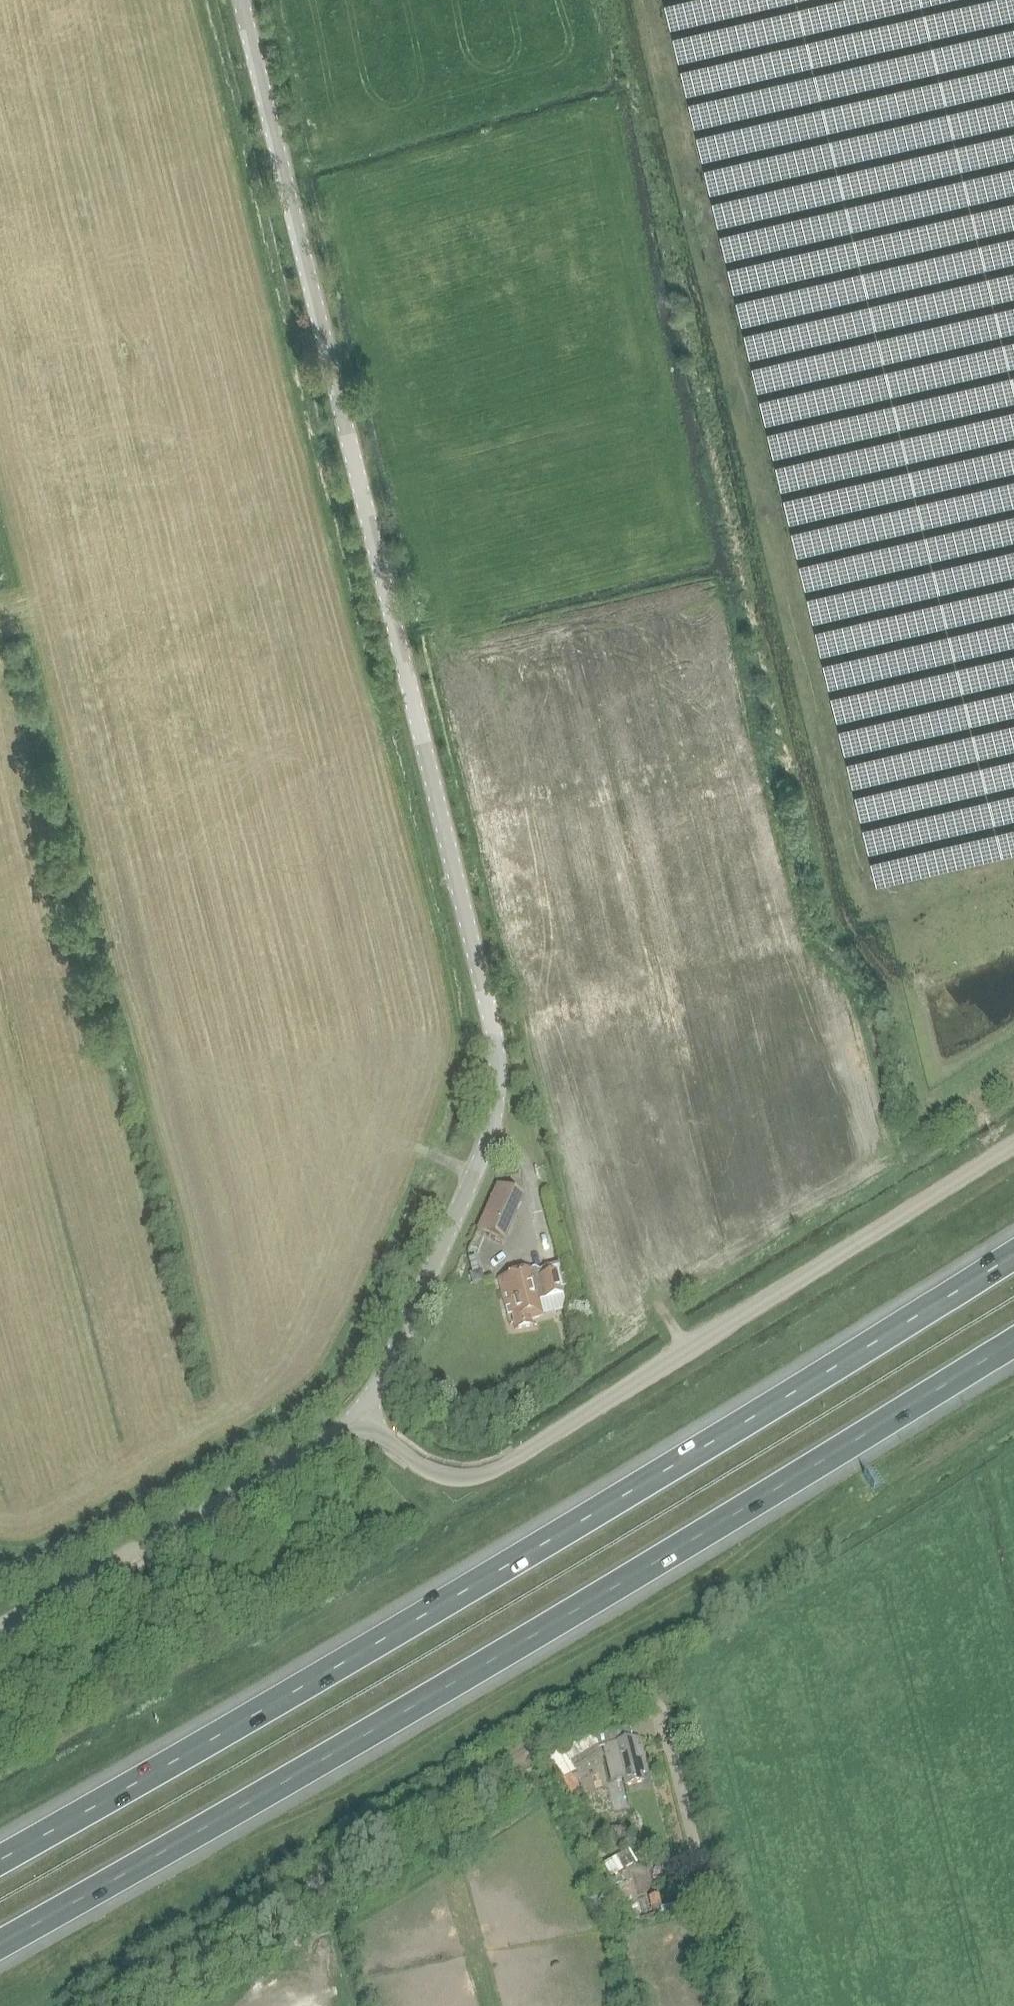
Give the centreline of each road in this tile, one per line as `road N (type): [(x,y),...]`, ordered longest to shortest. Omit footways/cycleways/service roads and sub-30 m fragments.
road 1 (unclassified): [(358,1410),(410,1312),(489,1128),(498,1048),(245,0)]
road 2 (motorway): [(1013,1254),(467,1590),(0,1858)]
road 3 (motorway): [(0,1945),(509,1650),(1013,1342)]
road 4 (unclassified): [(358,1410),(442,1473),(488,1473),(1013,1140)]
road 5 (unclassified): [(738,2005),(666,1703),(650,1677),(636,1673),(533,1739)]
road 6 (unclassified): [(0,1625),(310,1447),(358,1410)]

